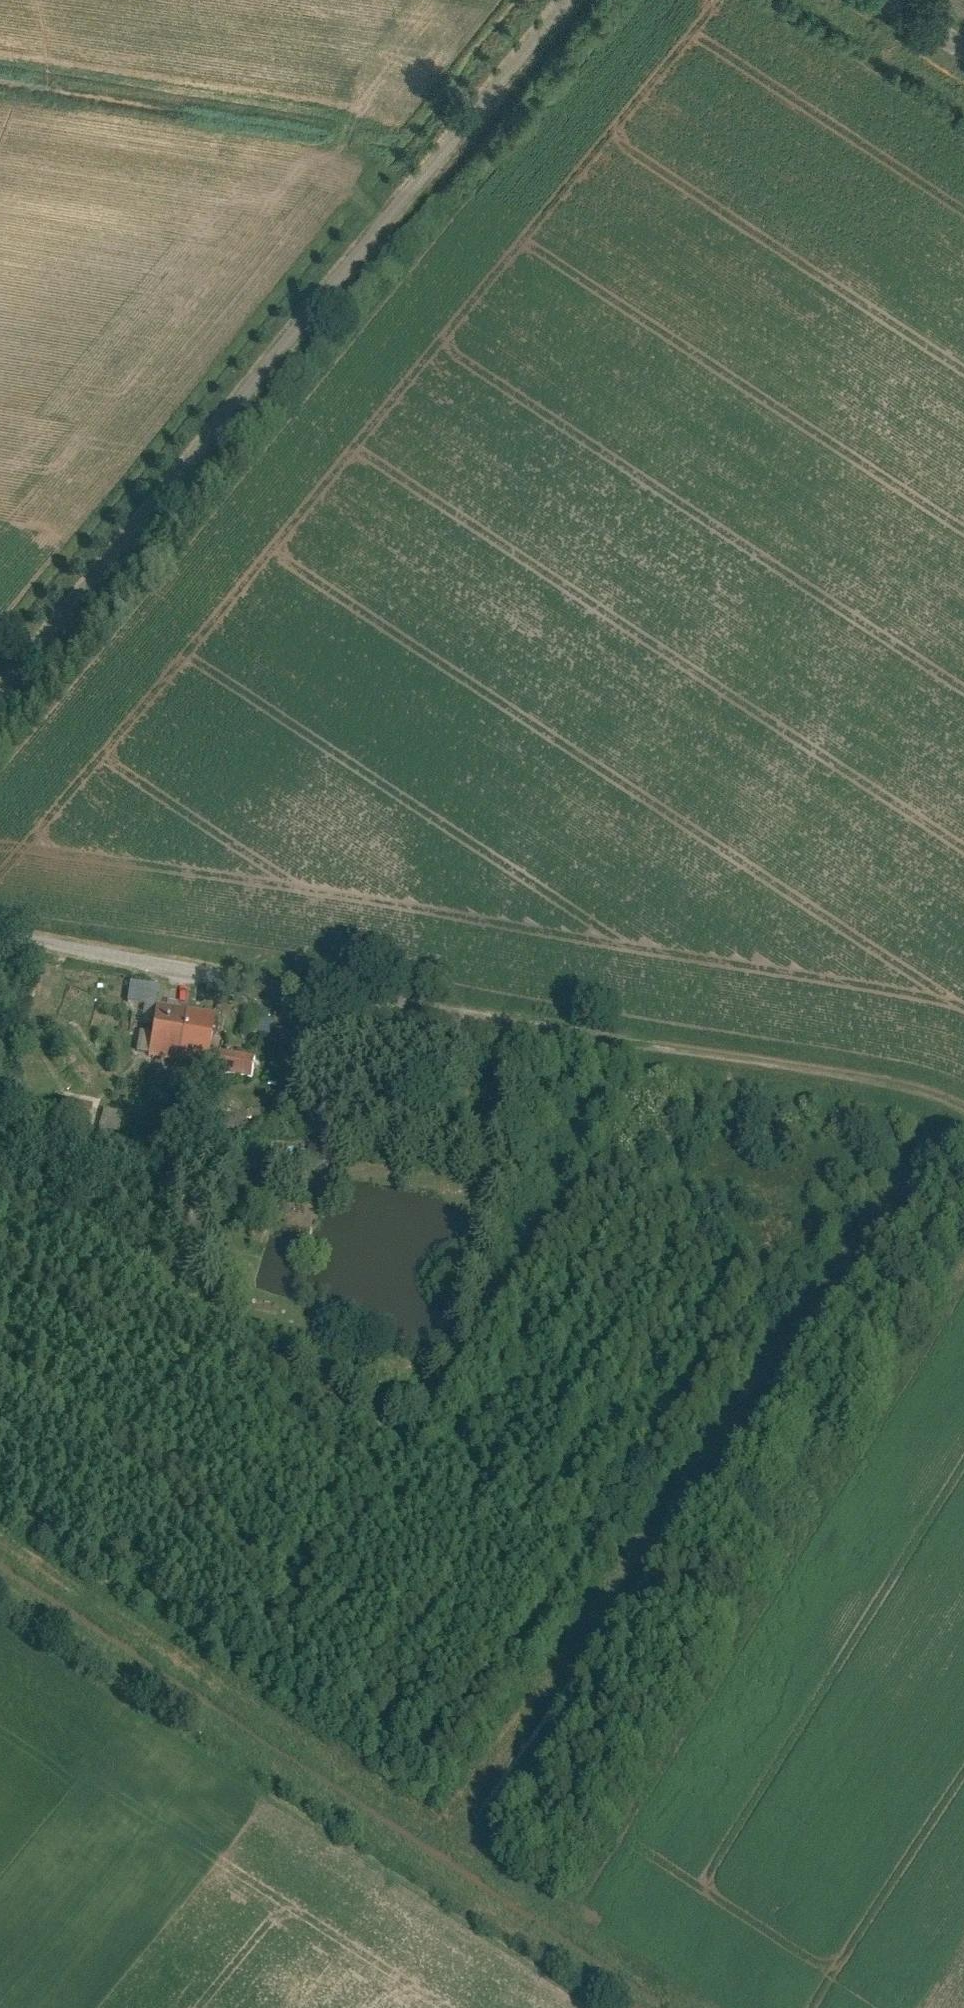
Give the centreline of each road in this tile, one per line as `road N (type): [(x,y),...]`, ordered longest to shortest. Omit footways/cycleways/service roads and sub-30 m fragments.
road 1 (track): [(963,1113),(931,1088),(833,1065),(0,932)]
road 2 (unclassified): [(0,691),(547,0)]

